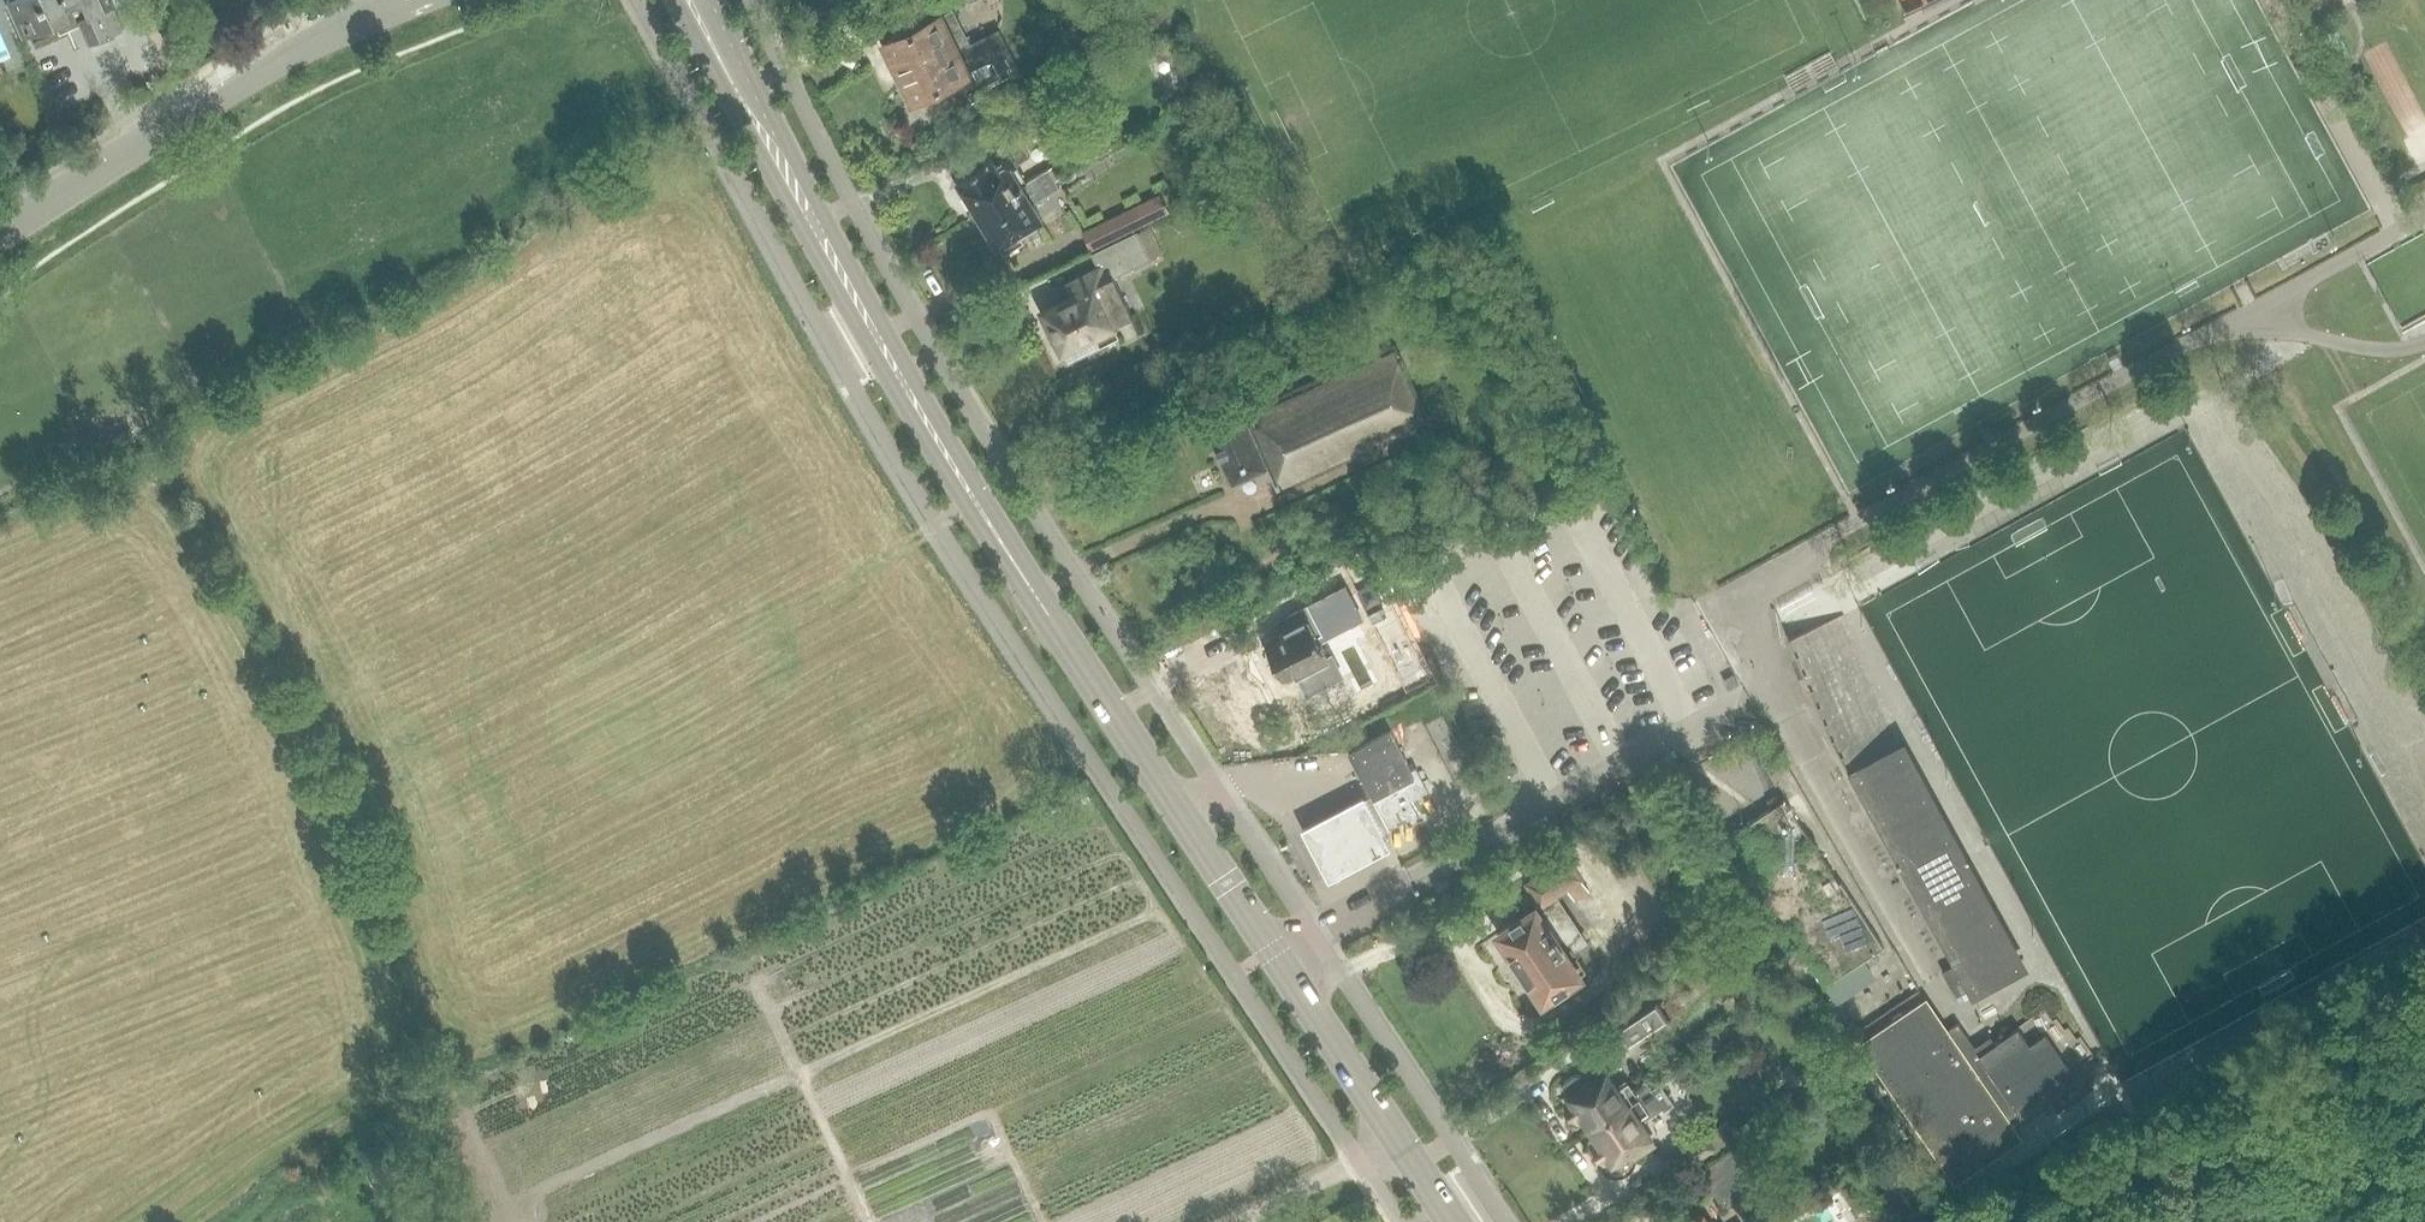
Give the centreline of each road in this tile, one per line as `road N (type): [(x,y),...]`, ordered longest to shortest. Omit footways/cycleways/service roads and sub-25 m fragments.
road 1 (secondary): [(1452,1221),(884,351),(696,0)]
road 2 (tertiary): [(366,8),(236,81),(0,236)]

